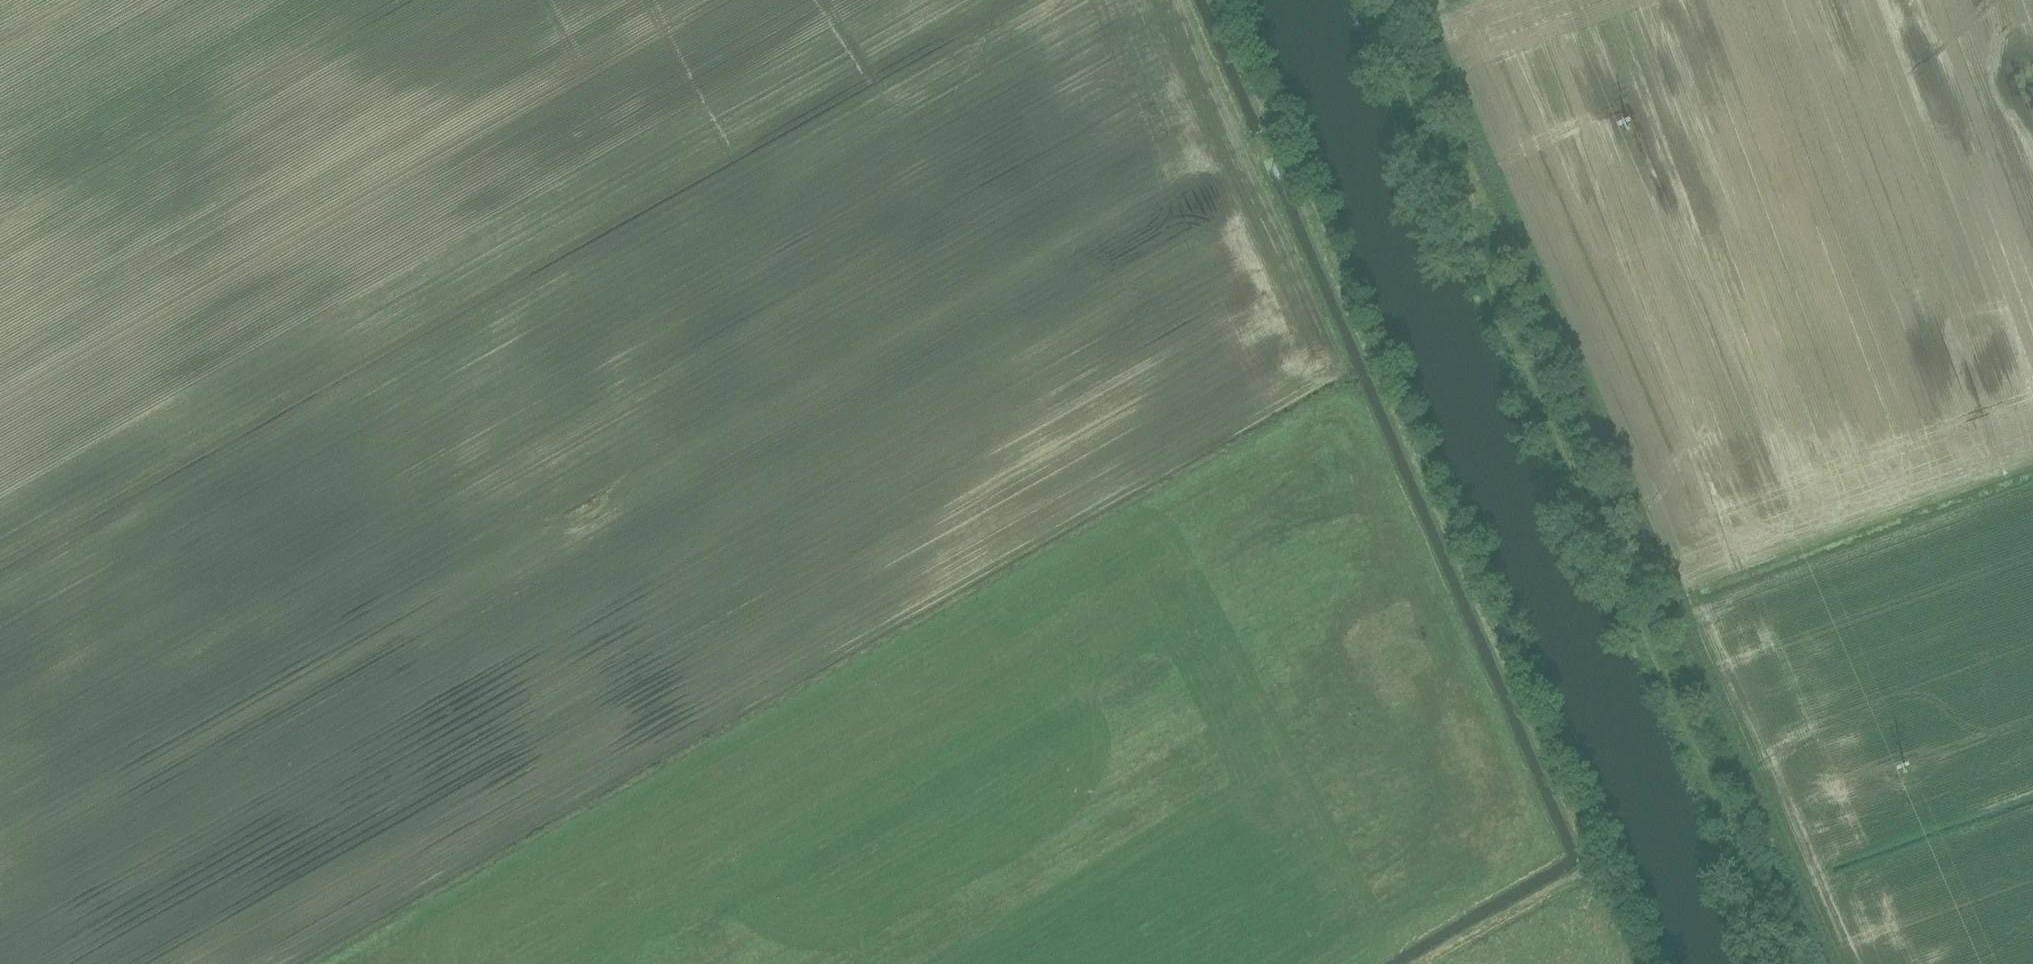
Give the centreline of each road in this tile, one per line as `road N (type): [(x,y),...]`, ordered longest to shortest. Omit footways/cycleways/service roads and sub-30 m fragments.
road 1 (track): [(1381,0),(1804,963)]

